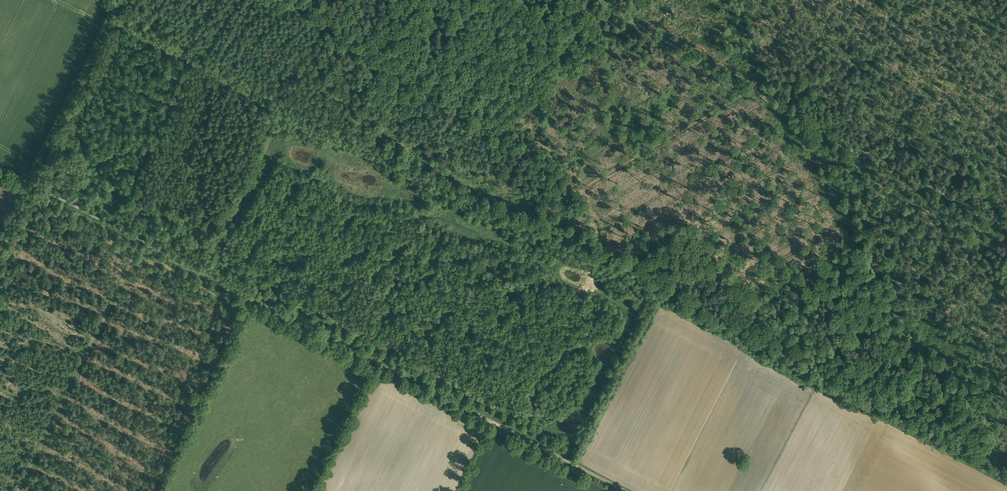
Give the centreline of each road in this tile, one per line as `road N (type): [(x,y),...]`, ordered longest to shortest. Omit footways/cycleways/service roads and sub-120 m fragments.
road 1 (unclassified): [(0,166),(625,490)]
road 2 (track): [(292,0),(372,64),(530,149),(564,193),(552,234),(738,331)]
road 3 (track): [(608,0),(1006,221)]

